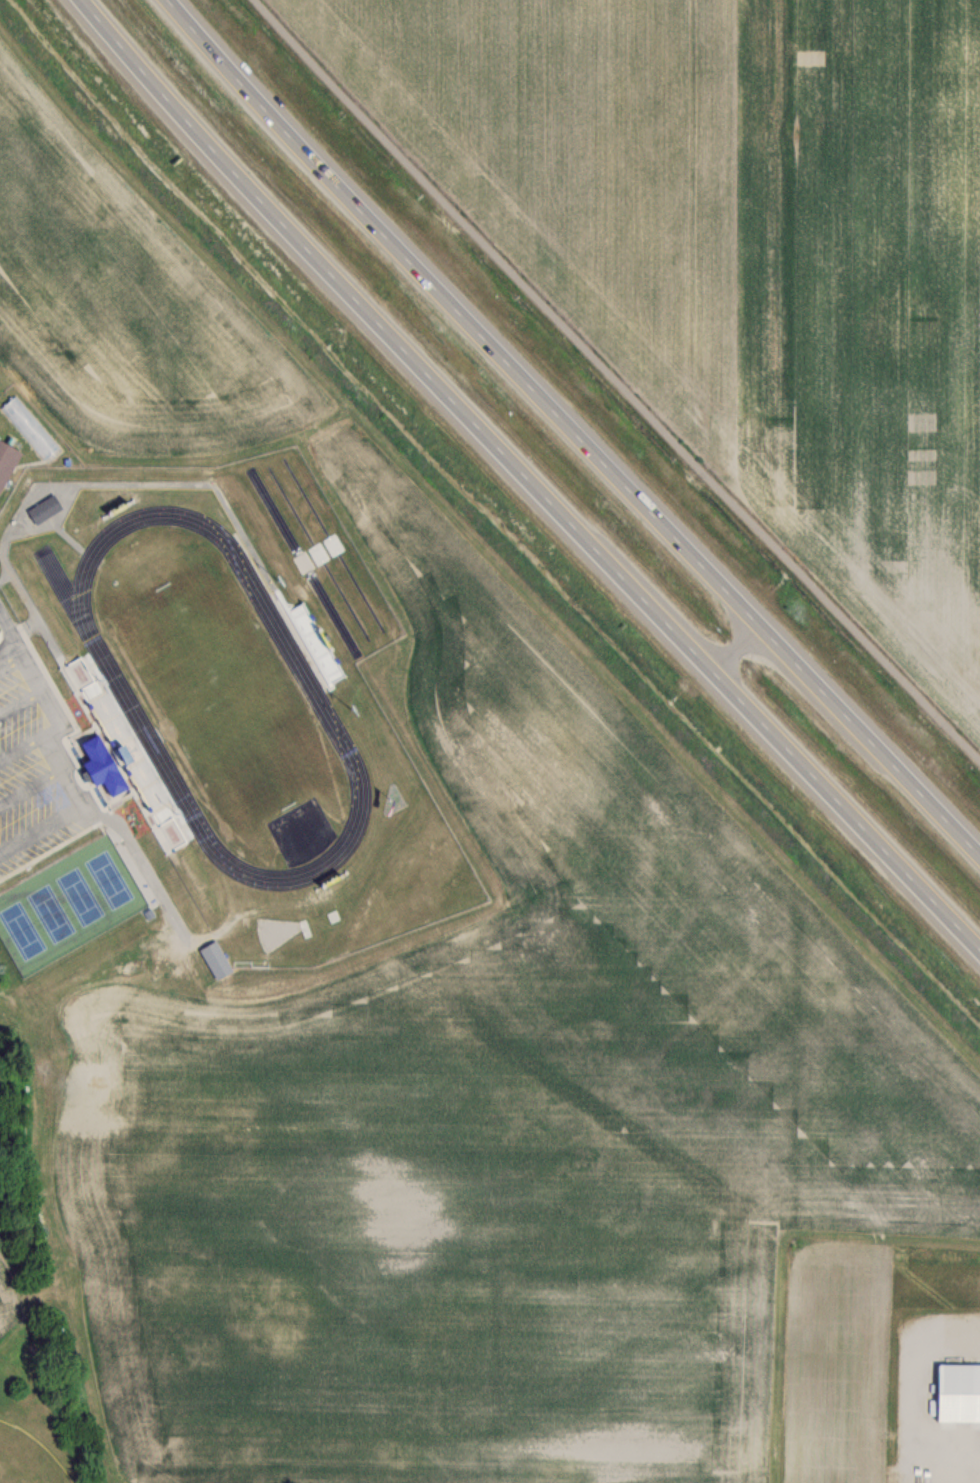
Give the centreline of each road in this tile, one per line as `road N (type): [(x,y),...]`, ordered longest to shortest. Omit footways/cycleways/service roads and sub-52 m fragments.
road 1 (motorway): [(81,0),(280,221),(979,949)]
road 2 (motorway): [(979,852),(172,0)]

